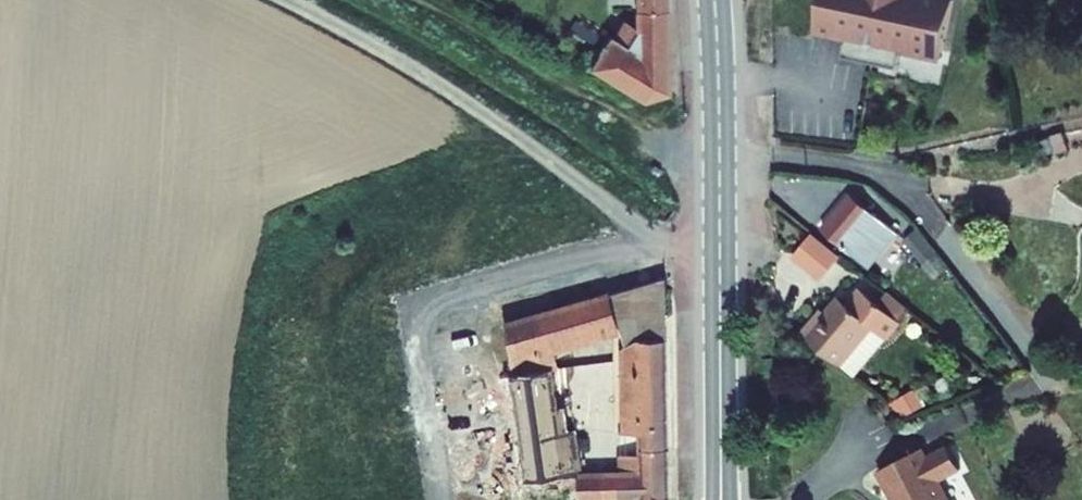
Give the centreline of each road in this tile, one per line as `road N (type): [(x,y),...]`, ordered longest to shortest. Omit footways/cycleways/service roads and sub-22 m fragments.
road 1 (secondary): [(721,455),(714,0)]
road 2 (track): [(288,0),(507,126),(661,245)]
road 3 (track): [(416,0),(644,131)]

